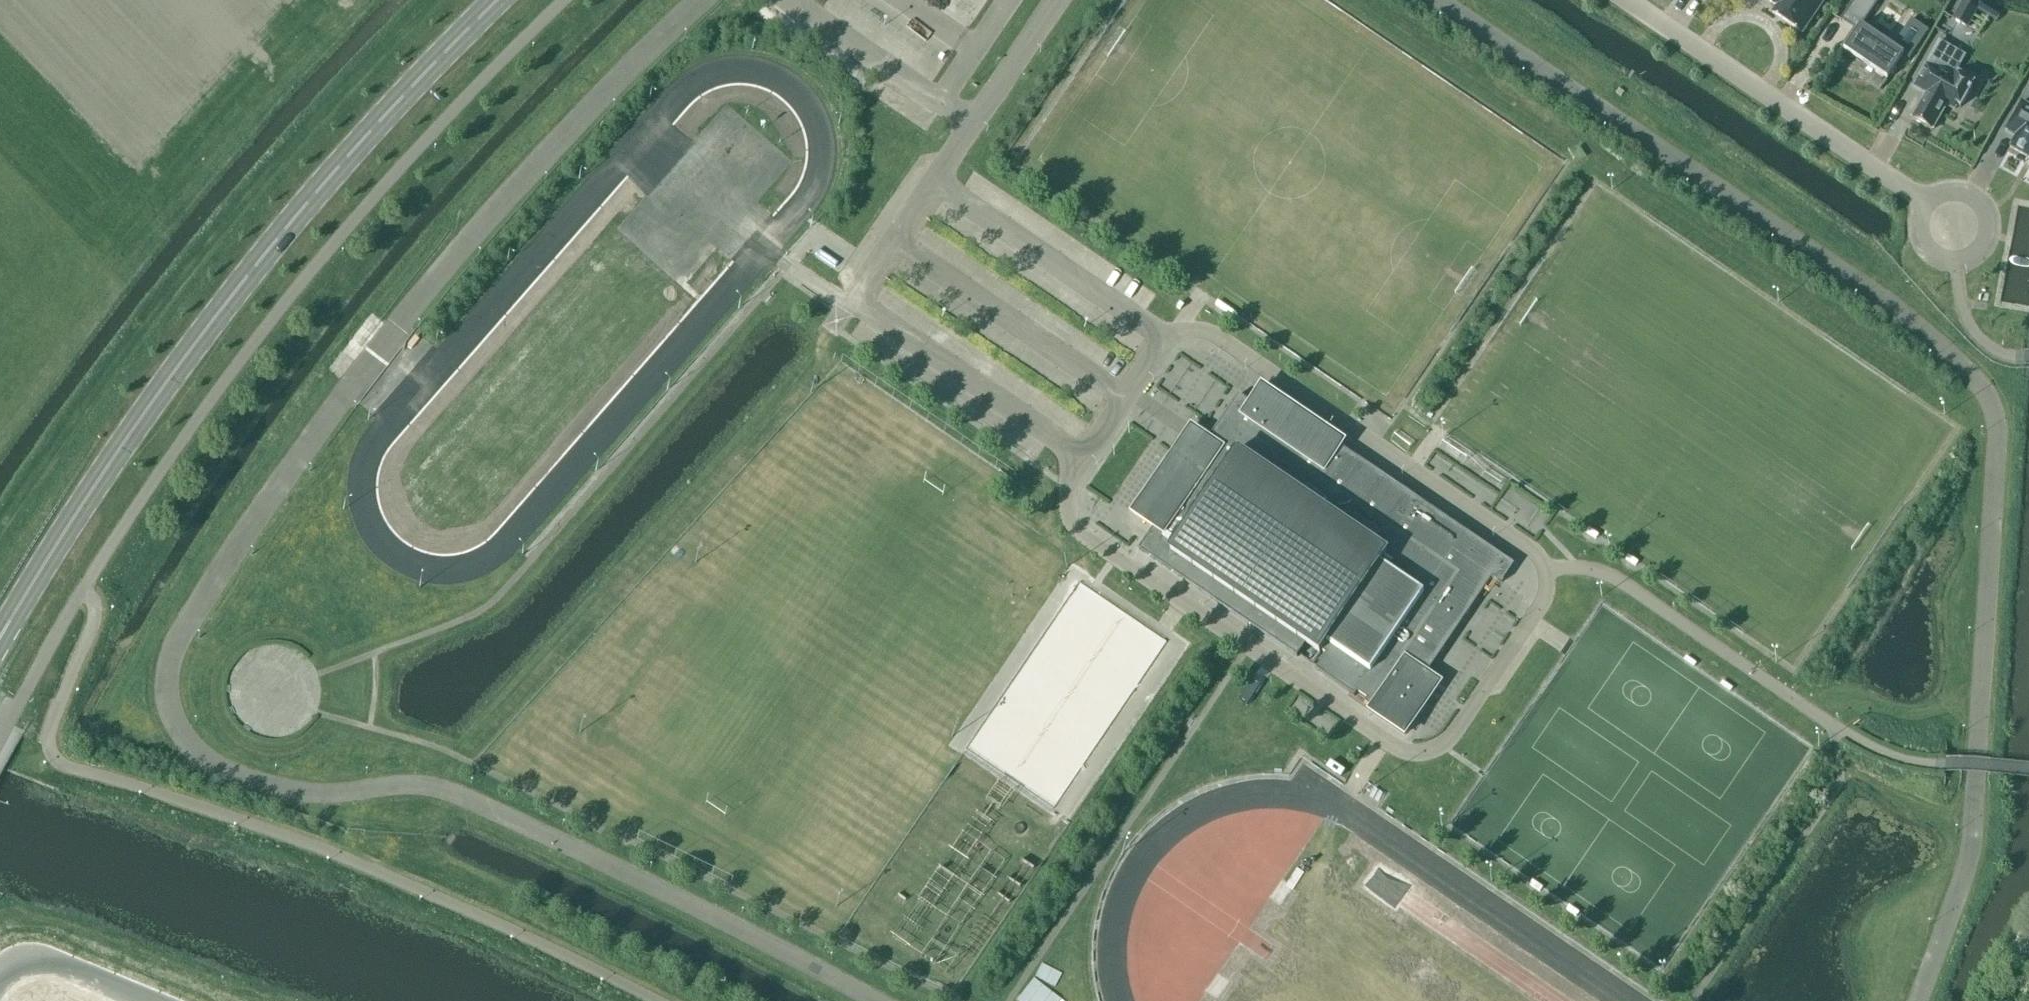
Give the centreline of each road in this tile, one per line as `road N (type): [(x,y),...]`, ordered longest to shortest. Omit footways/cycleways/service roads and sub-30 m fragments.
road 1 (primary): [(0,639),(126,439),(226,303),(391,108),(496,0)]
road 2 (residential): [(1925,202),(1628,0)]
road 3 (residential): [(1925,202),(1949,188),(1977,197),(1988,236),(1970,258),(1942,260),(1921,242),(1918,214)]

